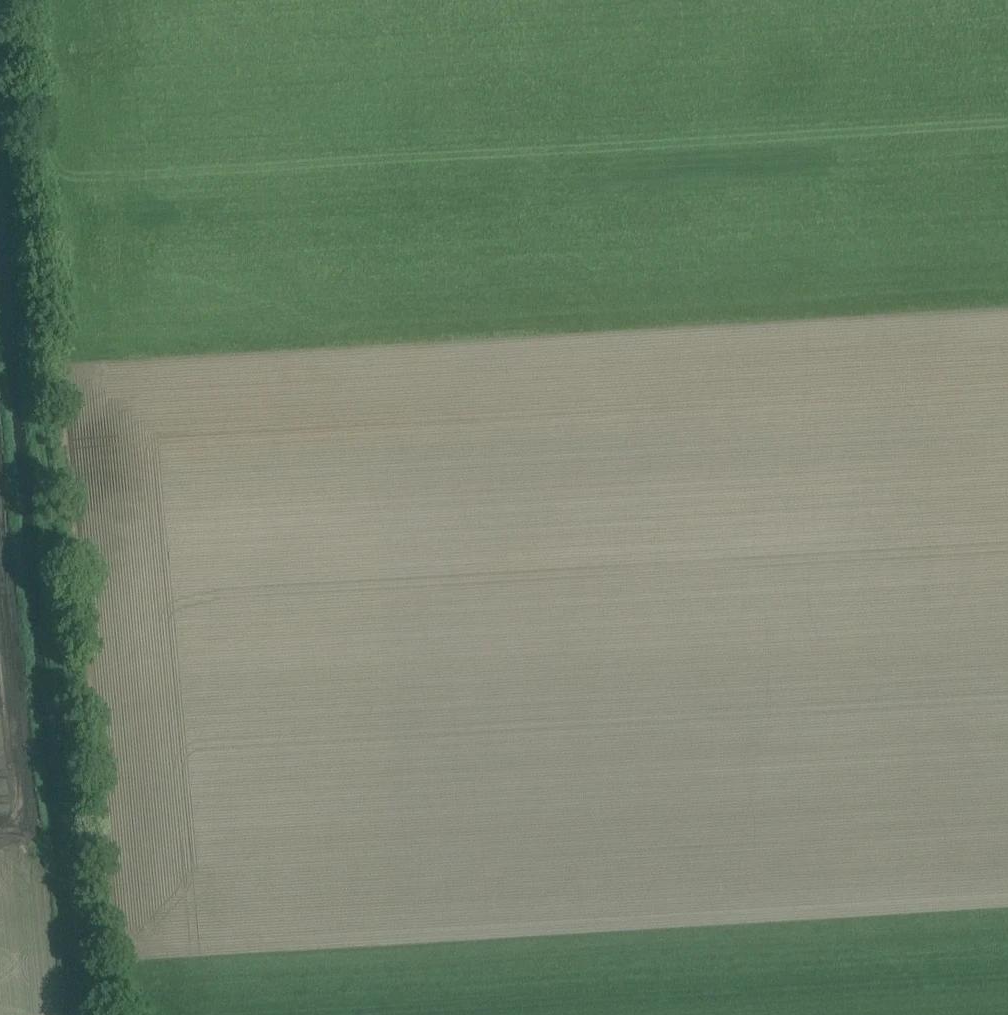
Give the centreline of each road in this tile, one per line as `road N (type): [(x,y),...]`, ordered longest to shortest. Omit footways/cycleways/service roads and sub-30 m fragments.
road 1 (track): [(88,1014),(0,103)]

